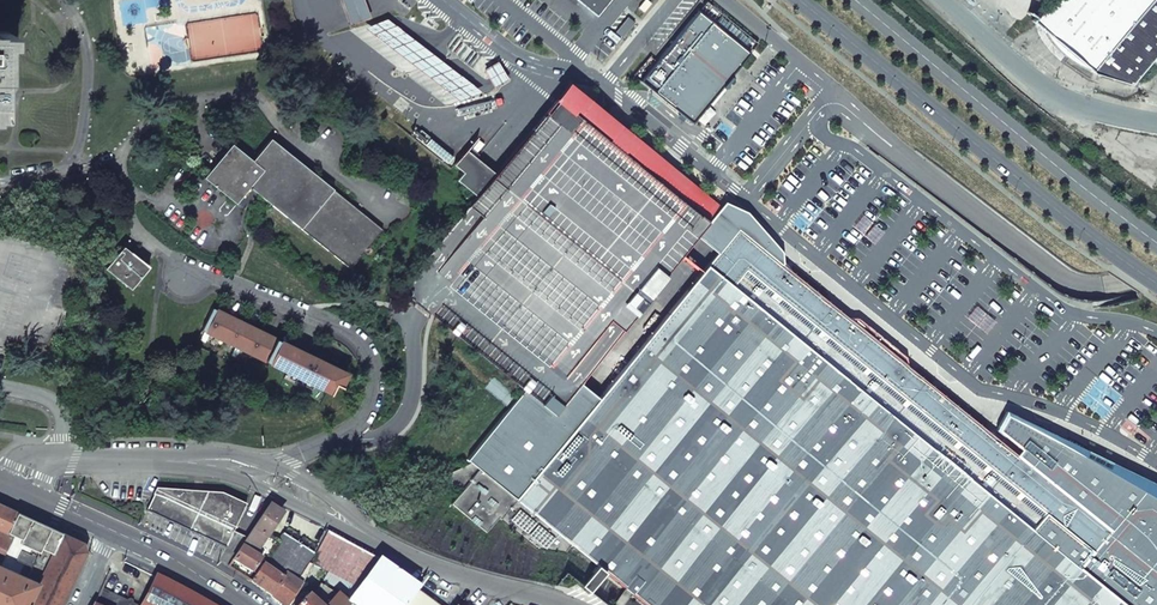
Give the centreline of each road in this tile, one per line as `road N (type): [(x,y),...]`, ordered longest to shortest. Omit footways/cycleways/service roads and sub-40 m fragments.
road 1 (residential): [(264,474),(356,426),(372,406),(368,357),(339,328),(156,249),(134,225),(117,157),(162,112),(235,93),(259,101),(400,219)]
road 2 (primary): [(799,0),(1156,283)]
road 3 (primary): [(1156,242),(856,0)]
road 4 (residential): [(264,474),(432,566),(566,604)]
road 5 (residential): [(946,0),(1056,100),(1156,120)]
road 6 (residential): [(63,460),(192,458),(264,474)]
road 7 (tertiary): [(112,532),(242,604)]

